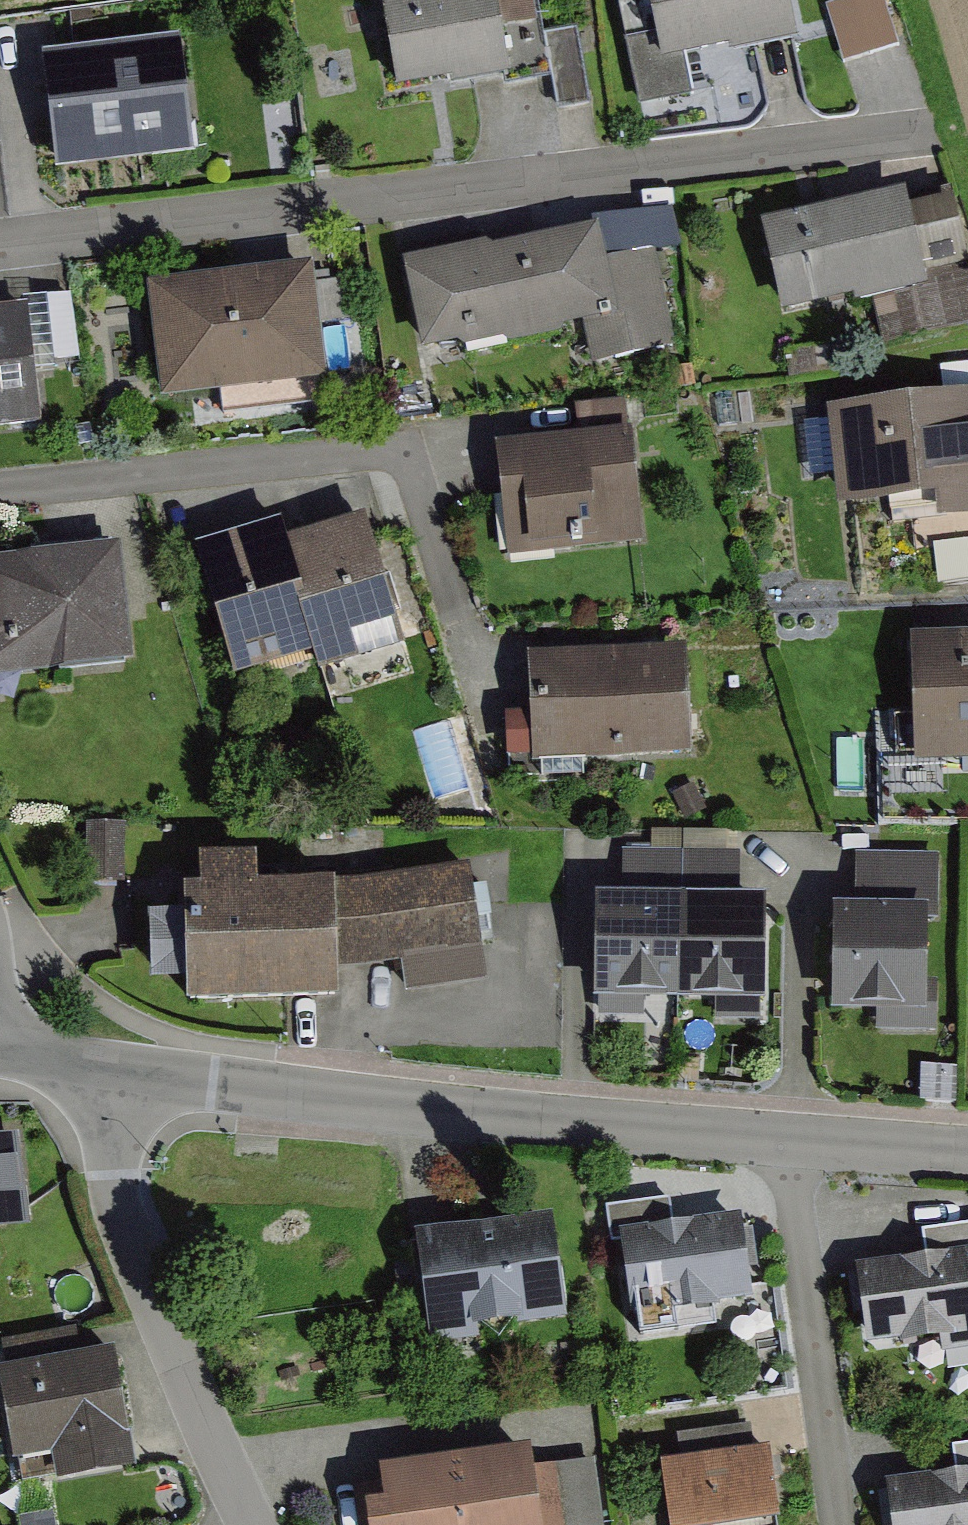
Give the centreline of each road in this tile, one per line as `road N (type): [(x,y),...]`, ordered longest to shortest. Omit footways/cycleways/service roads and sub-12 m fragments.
road 1 (residential): [(0,242),(897,129)]
road 2 (tertiary): [(115,1073),(787,1138)]
road 3 (residential): [(0,491),(403,448),(451,599)]
road 4 (residential): [(115,1073),(117,1211),(251,1524)]
road 5 (residential): [(787,1138),(838,1524)]
road 6 (tertiary): [(787,1138),(967,1152)]

